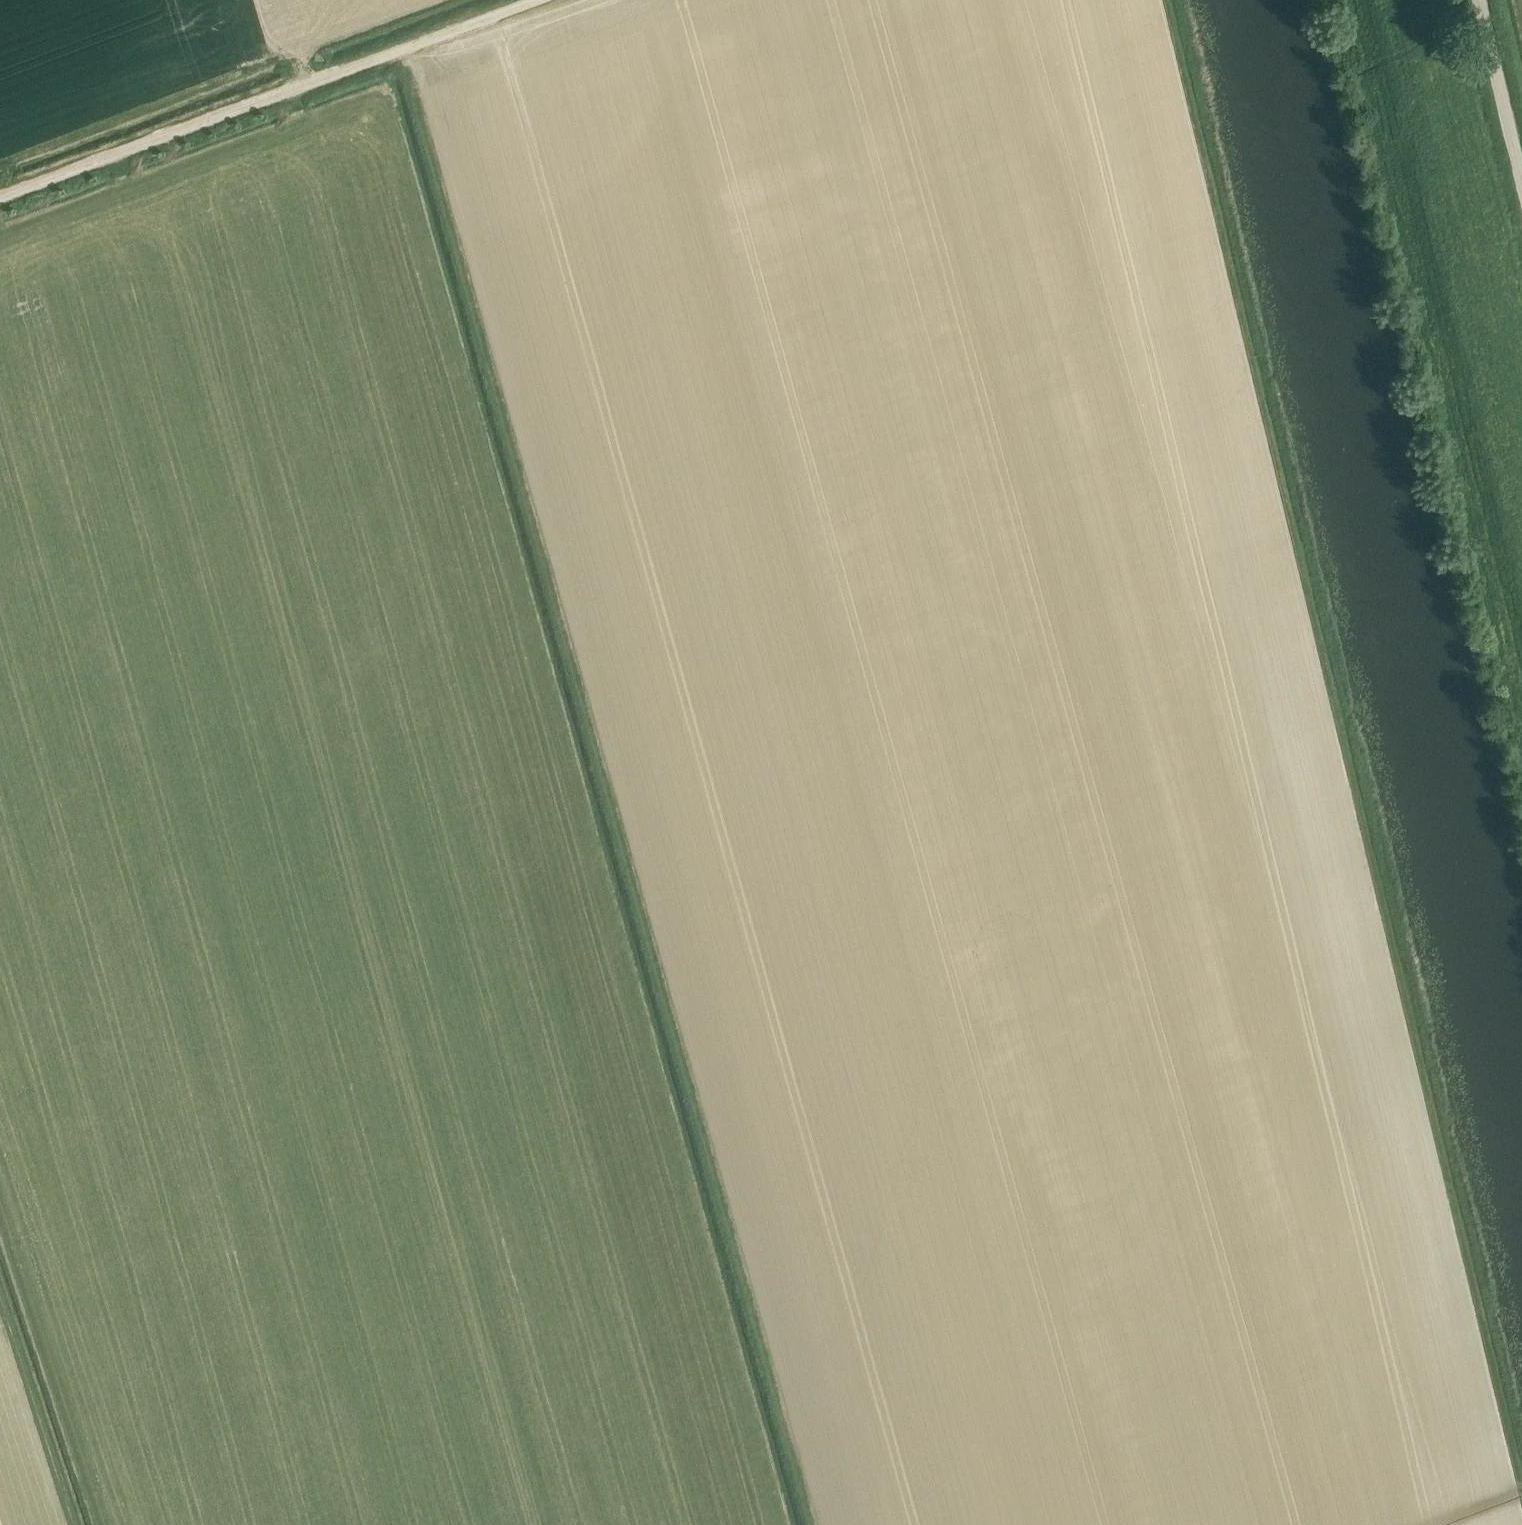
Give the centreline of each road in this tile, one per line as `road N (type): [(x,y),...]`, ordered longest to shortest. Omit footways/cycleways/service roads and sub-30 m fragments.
road 1 (unclassified): [(1521,181),(1478,0)]

